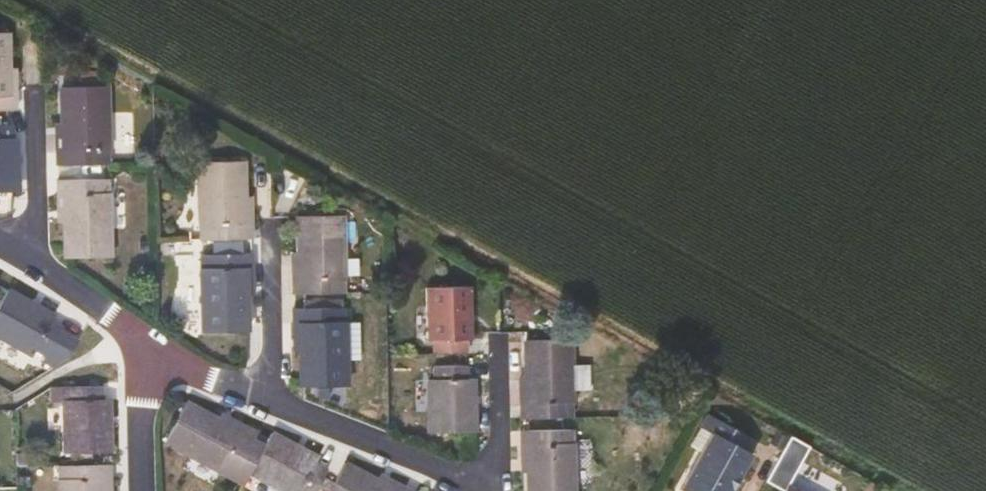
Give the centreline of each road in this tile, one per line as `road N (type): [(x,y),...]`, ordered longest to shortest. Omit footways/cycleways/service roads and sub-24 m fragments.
road 1 (residential): [(258,394),(453,474),(481,473),(498,457),(502,438),(499,346)]
road 2 (residential): [(258,394),(273,352),(272,226)]
road 3 (residential): [(19,252),(39,196),(37,91)]
road 4 (residential): [(19,252),(142,344)]
road 5 (residential): [(144,490),(142,344)]
road 6 (residential): [(142,344),(258,394)]

